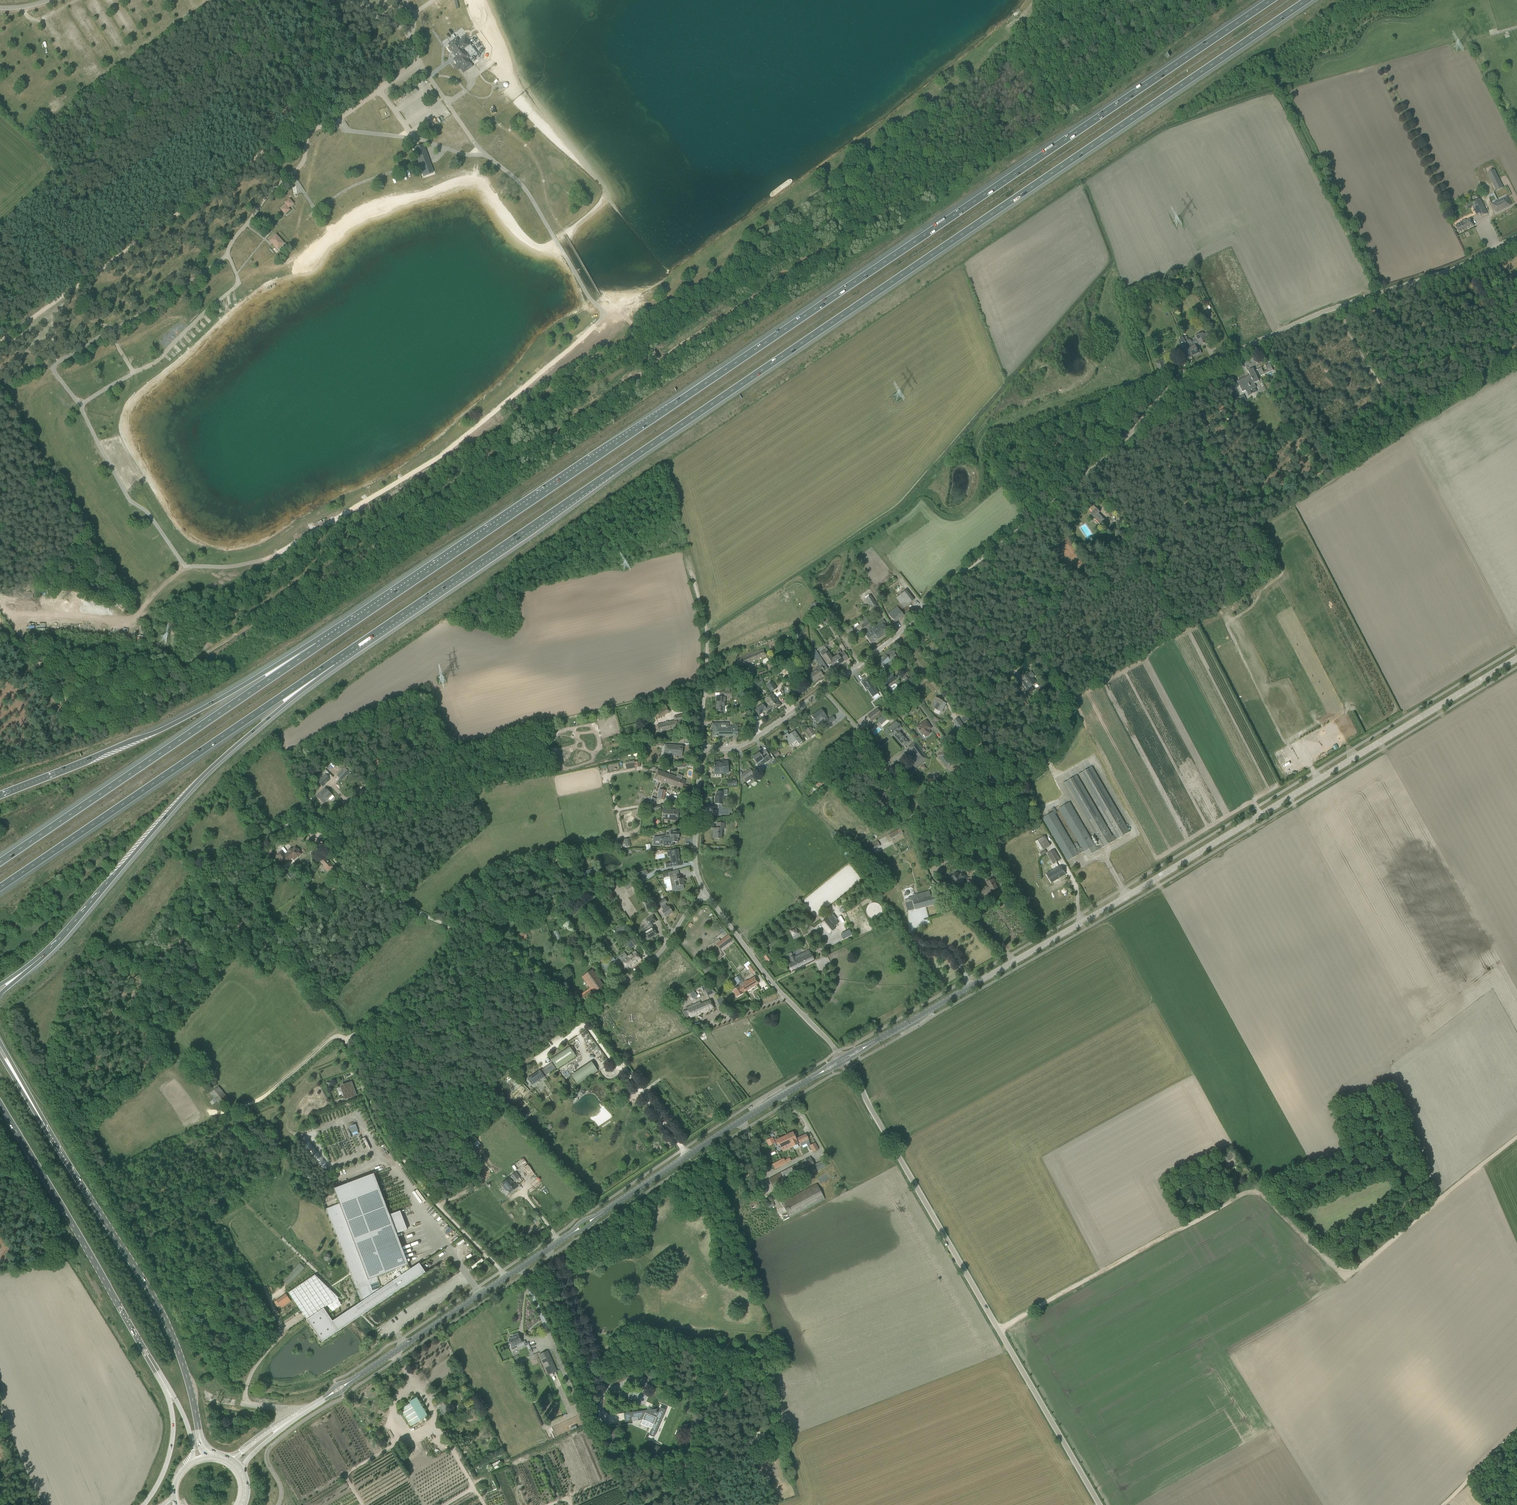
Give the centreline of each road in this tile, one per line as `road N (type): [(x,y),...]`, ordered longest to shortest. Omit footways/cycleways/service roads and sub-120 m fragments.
road 1 (motorway): [(332,662),(1308,0)]
road 2 (motorway): [(1272,0),(319,646)]
road 3 (unclassified): [(824,690),(1095,466),(1176,382),(1313,315),(1448,275),(1516,241)]
road 4 (track): [(951,580),(1006,641),(1131,575),(1258,524),(1516,365)]
road 5 (track): [(1516,1136),(1359,1266),(1334,1264),(1263,1195),(1243,1194),(998,1329)]
road 6 (tertiary): [(1014,961),(1516,659)]
road 7 (residential): [(1098,1504),(848,1069)]
road 8 (motorway): [(14,977),(52,946),(209,770),(332,662)]
road 9 (track): [(499,1268),(434,1202),(385,1134),(345,1039),(329,1040),(257,1101),(214,1113)]
road 10 (primary): [(200,1435),(165,1321),(15,1079)]
road 11 (motorway): [(0,889),(332,662)]
road 12 (unclassified): [(400,903),(466,933),(588,1015),(653,959),(707,894)]
road 13 (motorway): [(319,646),(0,863)]
road 14 (motorway): [(319,646),(157,732),(0,793)]
road 15 (unclassified): [(1014,961),(935,879),(894,786),(824,690)]
road 16 (primary): [(0,1104),(164,1382)]
road 17 (tertiary): [(595,1217),(818,1075)]
road 18 (track): [(87,278),(305,130)]
road 19 (track): [(688,1157),(624,1067),(615,1071),(581,1027),(546,1051)]
road 20 (unclassified): [(840,1058),(707,894)]
road 21 (tertiary): [(352,1380),(506,1277)]
road 22 (unclassified): [(701,748),(707,635),(690,570)]
road 23 (tertiary): [(867,1046),(1014,961)]
road 24 (track): [(345,1039),(423,975),(454,926)]
road 25 (unclassified): [(707,894),(694,858),(701,748)]
road 26 (unclassified): [(701,748),(739,747),(824,690)]
road 27 (track): [(0,607),(80,717)]
road 28 (primary): [(164,1382),(173,1439),(144,1504)]
road 29 (track): [(321,824),(316,840),(340,867),(400,903)]

